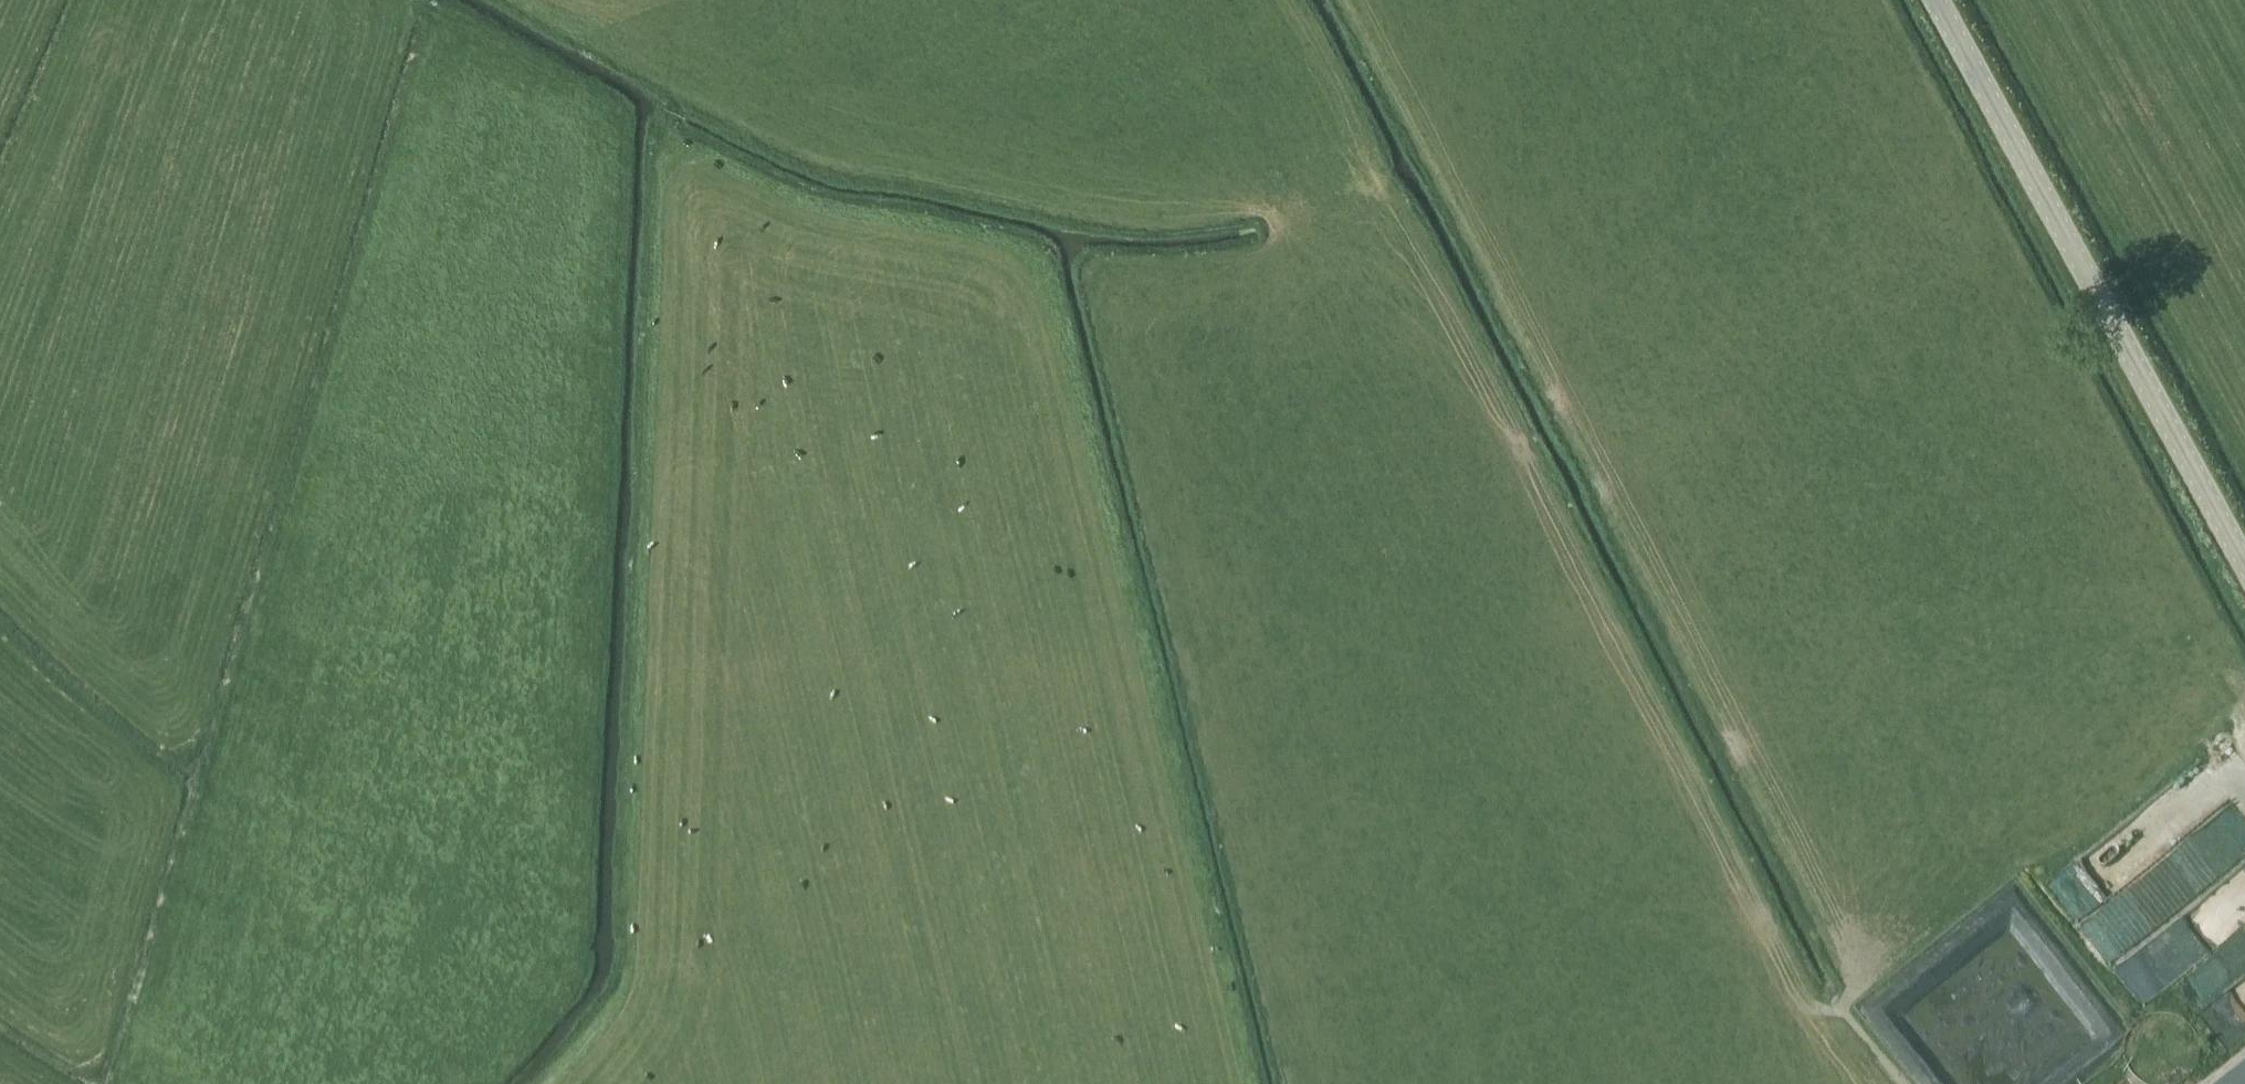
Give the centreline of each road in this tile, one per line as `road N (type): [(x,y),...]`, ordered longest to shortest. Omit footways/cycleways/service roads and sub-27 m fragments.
road 1 (tertiary): [(2244,574),(1933,0)]

